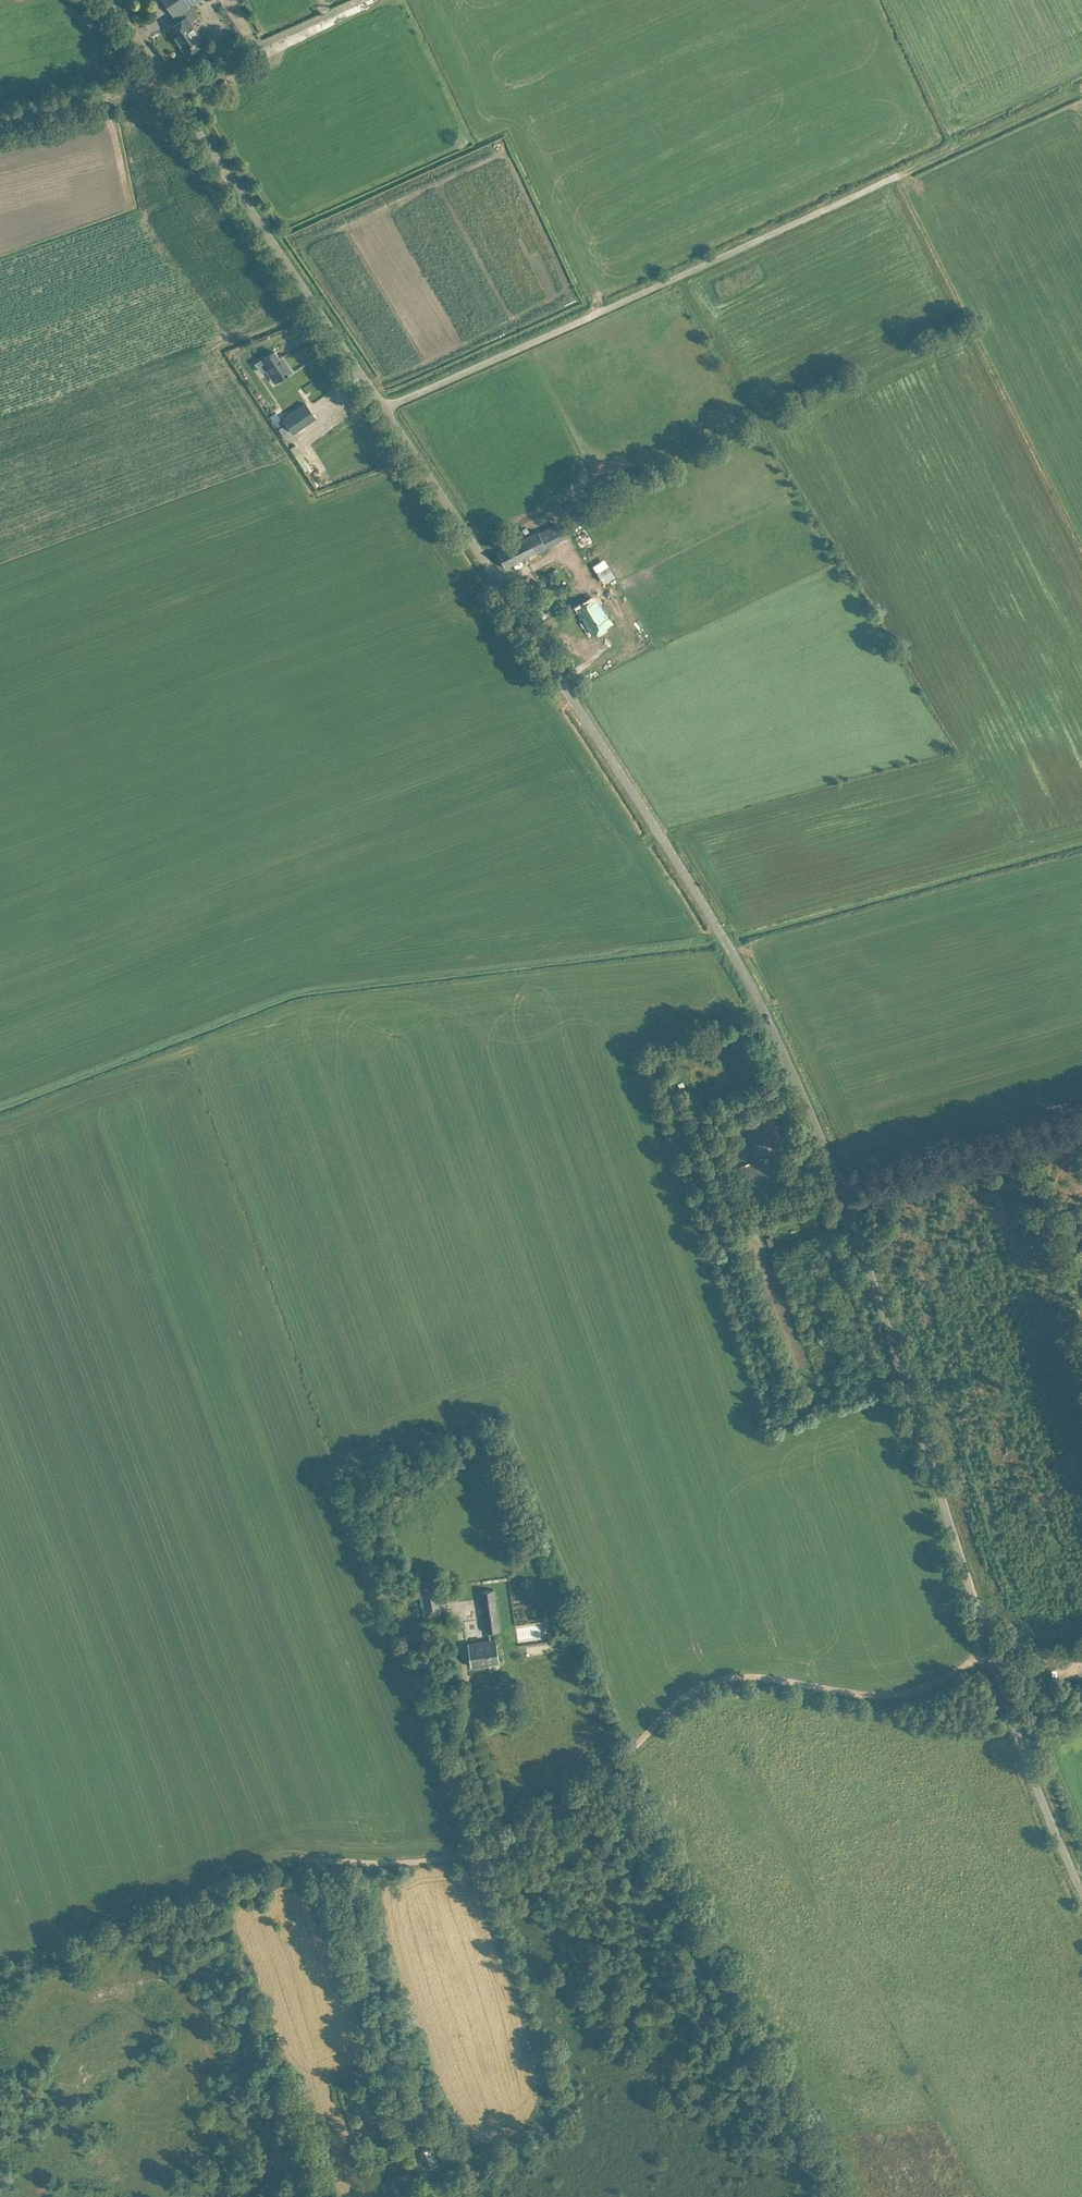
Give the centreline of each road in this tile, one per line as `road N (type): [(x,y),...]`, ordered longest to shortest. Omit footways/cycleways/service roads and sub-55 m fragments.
road 1 (track): [(992,1654),(884,1696),(754,1675),(719,1678),(680,1701),(603,1776),(487,1848),(378,1866),(303,1860),(0,1978)]
road 2 (unclassified): [(841,1184),(718,927),(383,408)]
road 3 (unclassified): [(1081,1893),(1020,1745),(841,1184)]
road 4 (unclassified): [(383,408),(897,175)]
road 5 (unclassified): [(383,408),(161,82)]
road 6 (unclassified): [(841,1184),(1081,1114)]
road 7 (track): [(1081,1299),(1027,1130)]
road 8 (unclassified): [(0,128),(161,82)]

